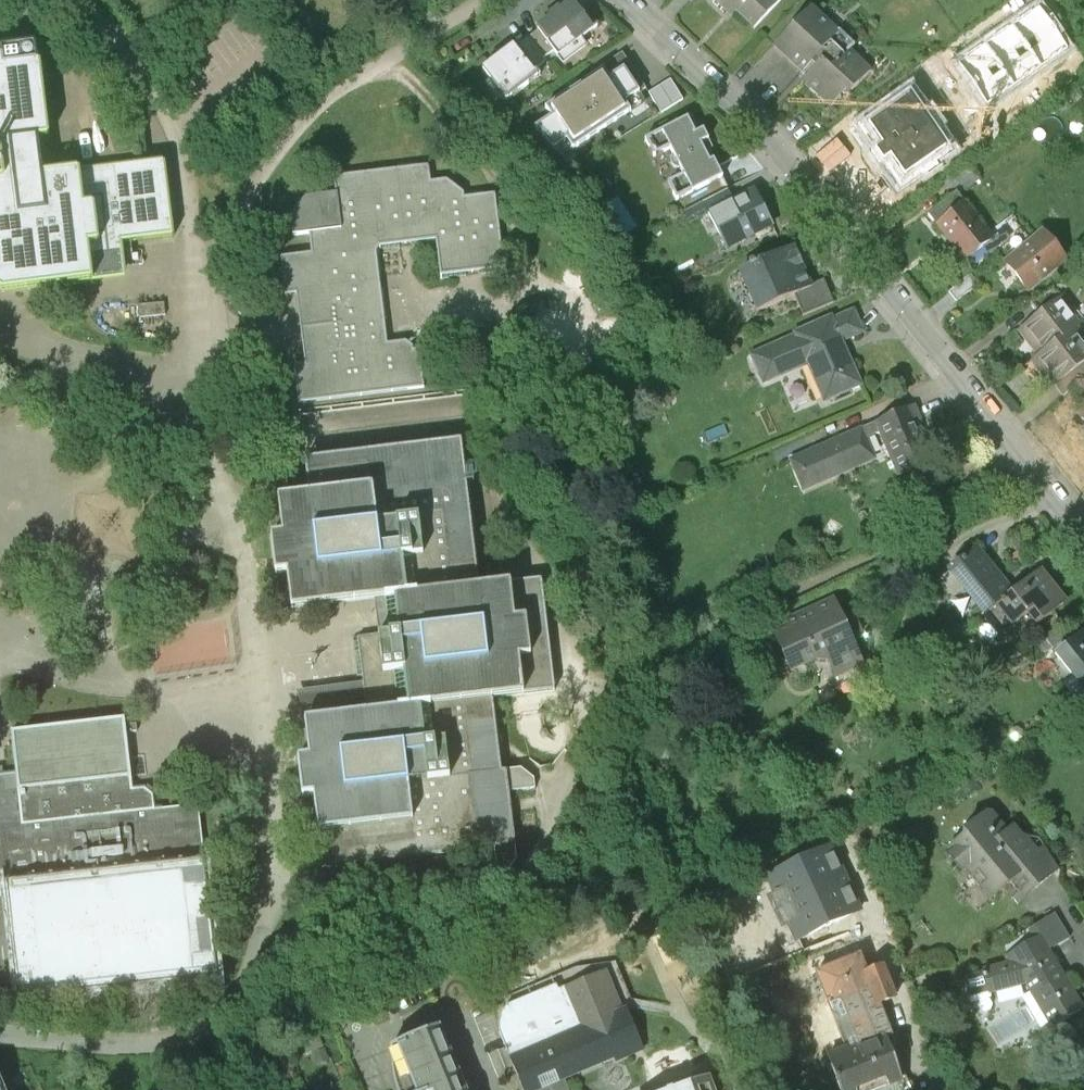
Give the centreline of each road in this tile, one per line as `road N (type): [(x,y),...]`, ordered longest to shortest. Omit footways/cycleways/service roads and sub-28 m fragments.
road 1 (residential): [(1083,533),(787,159),(623,0)]

